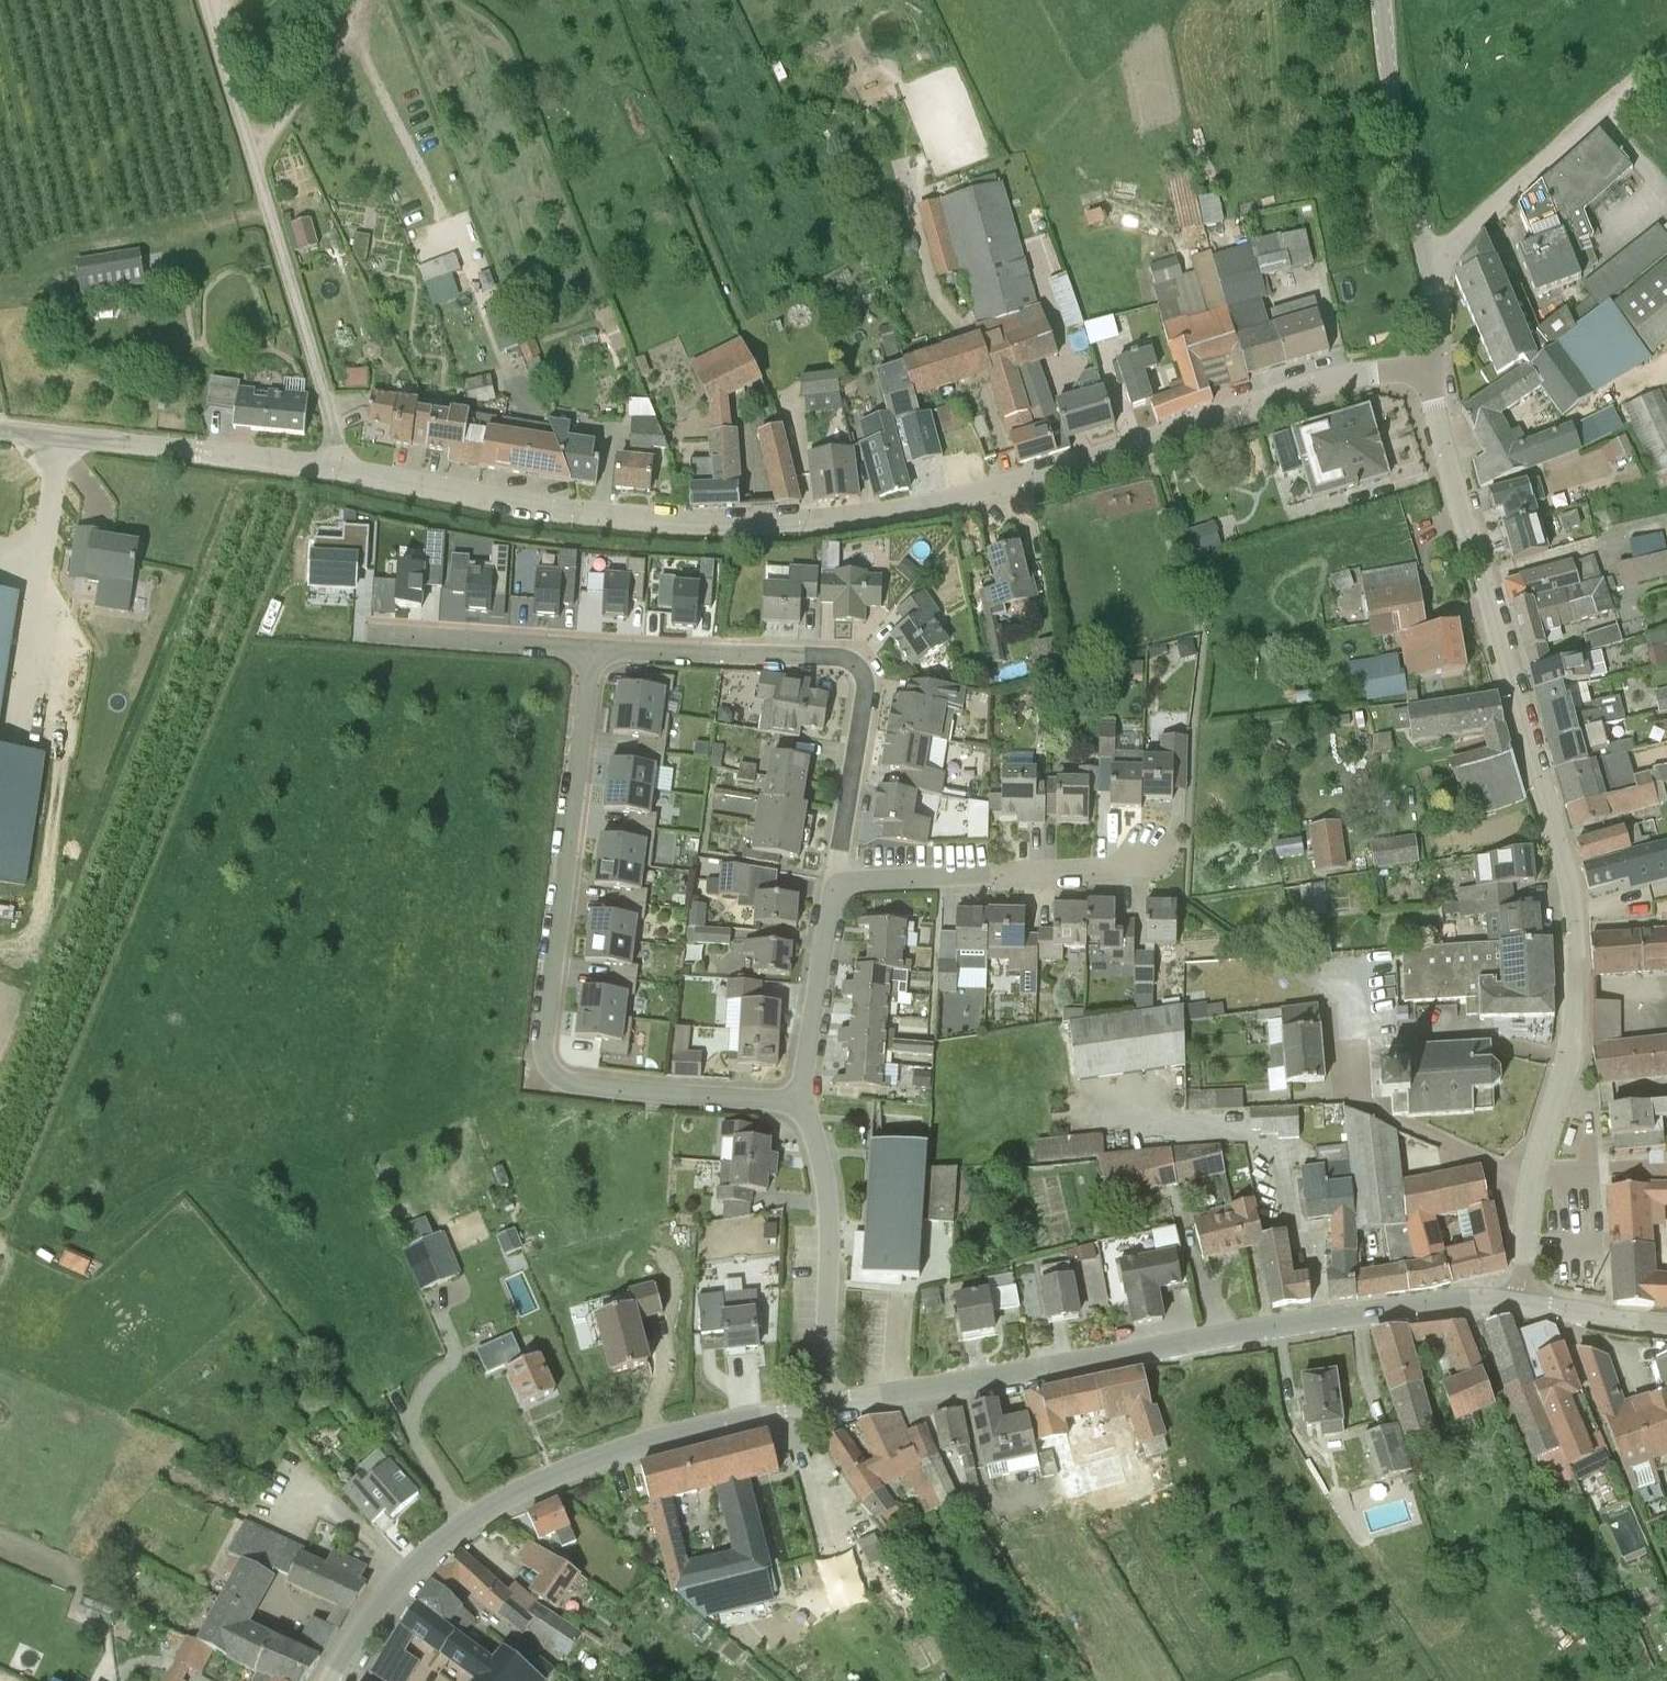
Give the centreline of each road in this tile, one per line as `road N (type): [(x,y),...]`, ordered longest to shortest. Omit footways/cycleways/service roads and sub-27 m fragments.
road 1 (residential): [(342,470),(612,514),(737,524),(841,516),(975,494),(1342,378),(1430,367)]
road 2 (residential): [(1534,1181),(1571,1044),(1574,911),(1450,466),(1430,367)]
road 3 (unclassified): [(824,1404),(1313,1319),(1470,1299),(1522,1301)]
road 4 (residential): [(594,648),(546,1066),(566,1088),(798,1100)]
road 5 (unclassified): [(329,1680),(408,1570),(507,1497),(639,1445),(824,1404)]
road 6 (residential): [(831,883),(866,679),(859,662),(843,653),(594,648)]
road 7 (residential): [(1150,849),(1101,866),(831,883)]
road 8 (unclassified): [(1426,253),(1453,247),(1666,58)]
road 9 (residential): [(798,1100),(827,1194),(825,1362)]
road 10 (unclassified): [(1426,253),(1382,0)]
road 11 (track): [(323,393),(255,168)]
road 12 (residential): [(831,883),(798,1100)]
road 13 (residential): [(594,648),(377,631)]
road 14 (track): [(255,168),(348,0)]
road 15 (residential): [(1534,1181),(1383,1117),(1362,1099)]
road 16 (unclassified): [(0,431),(184,448)]
road 17 (track): [(206,0),(255,168)]
road 18 (residential): [(184,448),(342,470)]
road 19 (residential): [(1522,1301),(1534,1181)]

